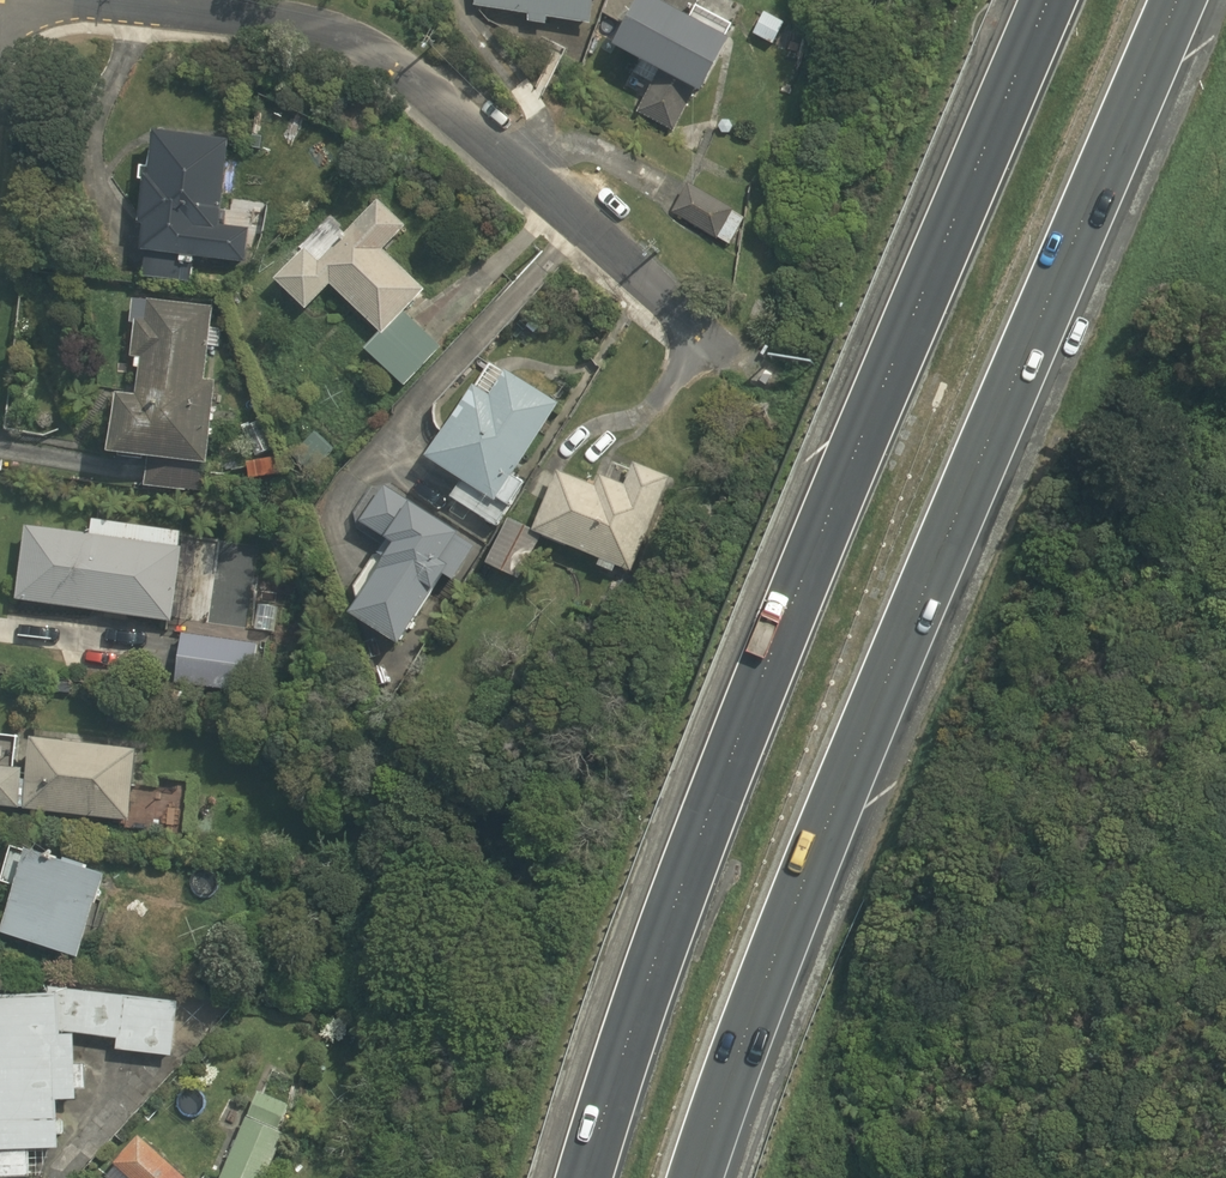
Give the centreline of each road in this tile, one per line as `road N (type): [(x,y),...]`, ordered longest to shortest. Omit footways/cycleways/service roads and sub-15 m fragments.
road 1 (motorway): [(1182,0),(728,1045),(688,1177)]
road 2 (motorway): [(582,1177),(735,729),(1048,0)]
road 3 (residential): [(42,0),(290,16),(364,45),(420,76),(711,348)]

